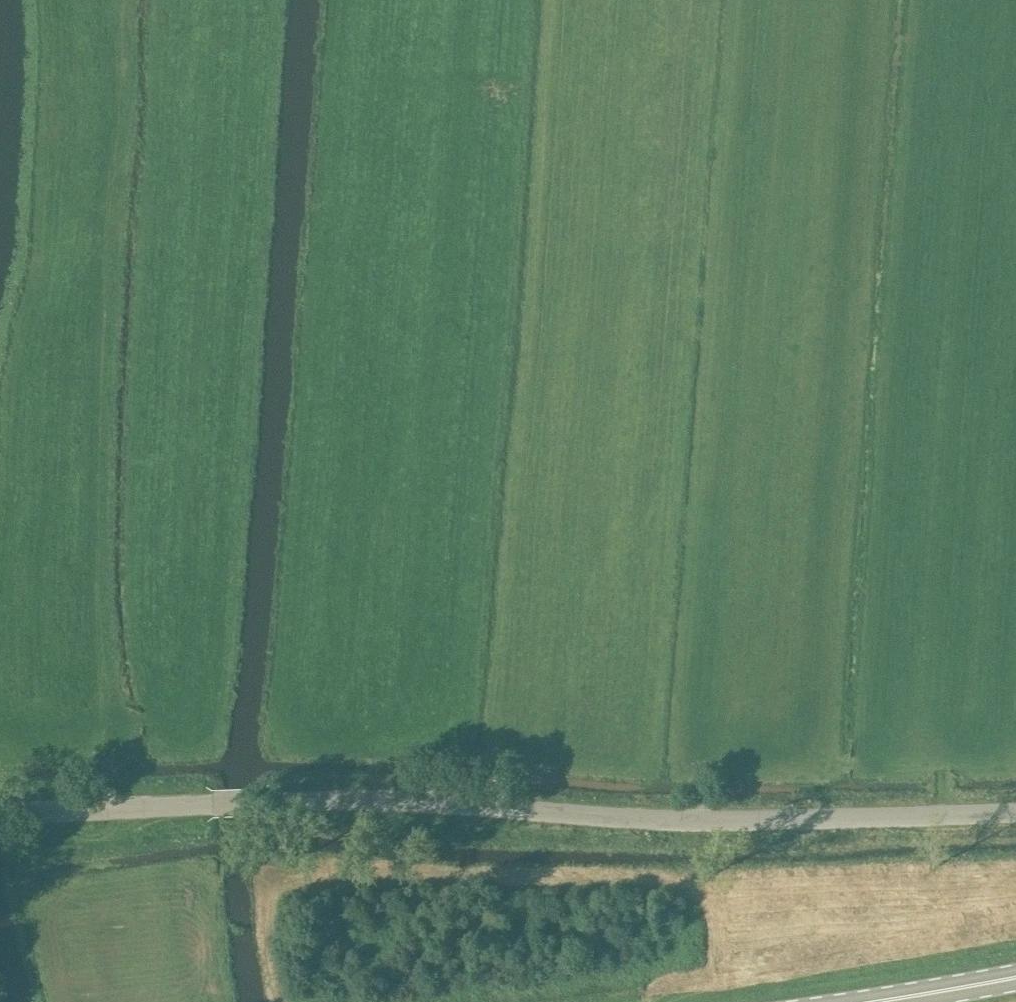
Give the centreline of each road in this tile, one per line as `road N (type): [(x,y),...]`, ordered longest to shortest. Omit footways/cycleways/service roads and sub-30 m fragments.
road 1 (unclassified): [(0,813),(268,804),(771,821),(1015,813)]
road 2 (primary): [(1015,977),(866,1001)]

